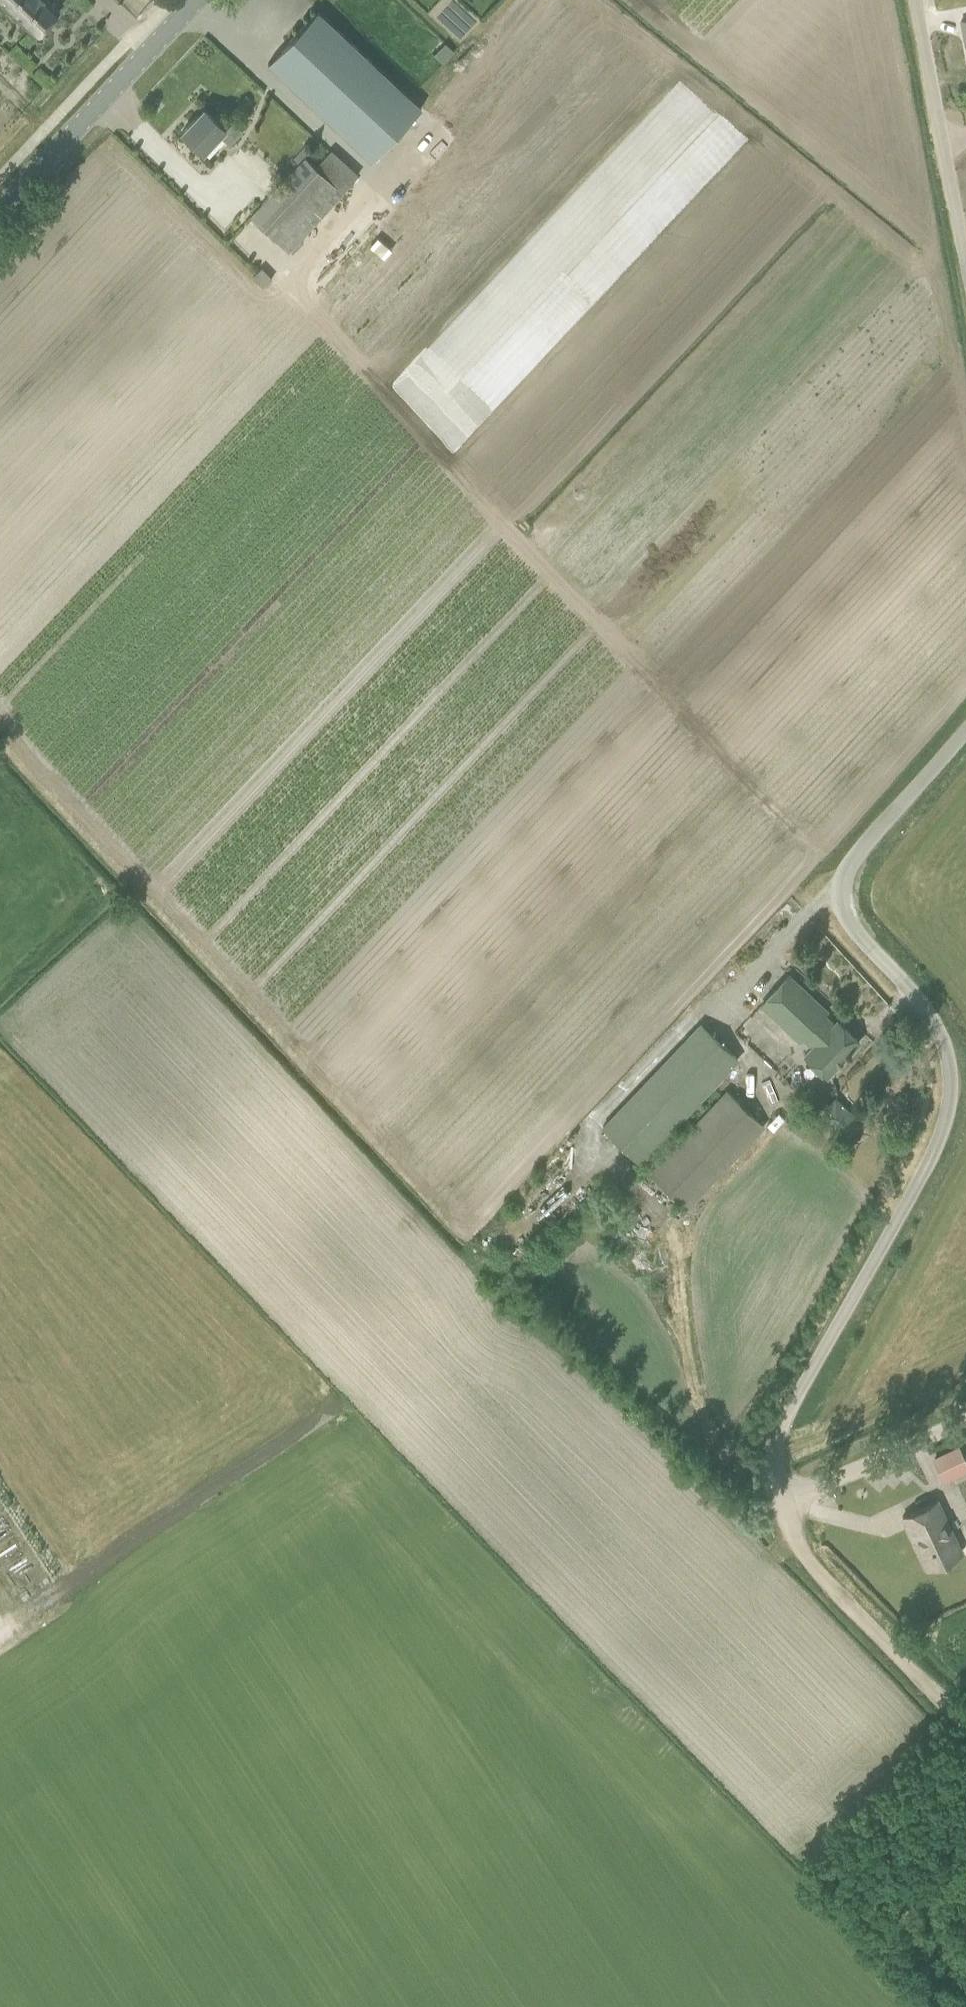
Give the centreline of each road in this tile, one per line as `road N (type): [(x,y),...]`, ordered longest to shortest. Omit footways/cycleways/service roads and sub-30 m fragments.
road 1 (unclassified): [(789,1542),(773,1499),(781,1435),(942,1142),(951,1101),(946,1052),(926,1009),(853,931),(843,886),(965,736)]
road 2 (tertiary): [(0,216),(203,0)]
road 3 (unclassified): [(965,272),(915,0)]
road 4 (track): [(789,1542),(965,1727)]

